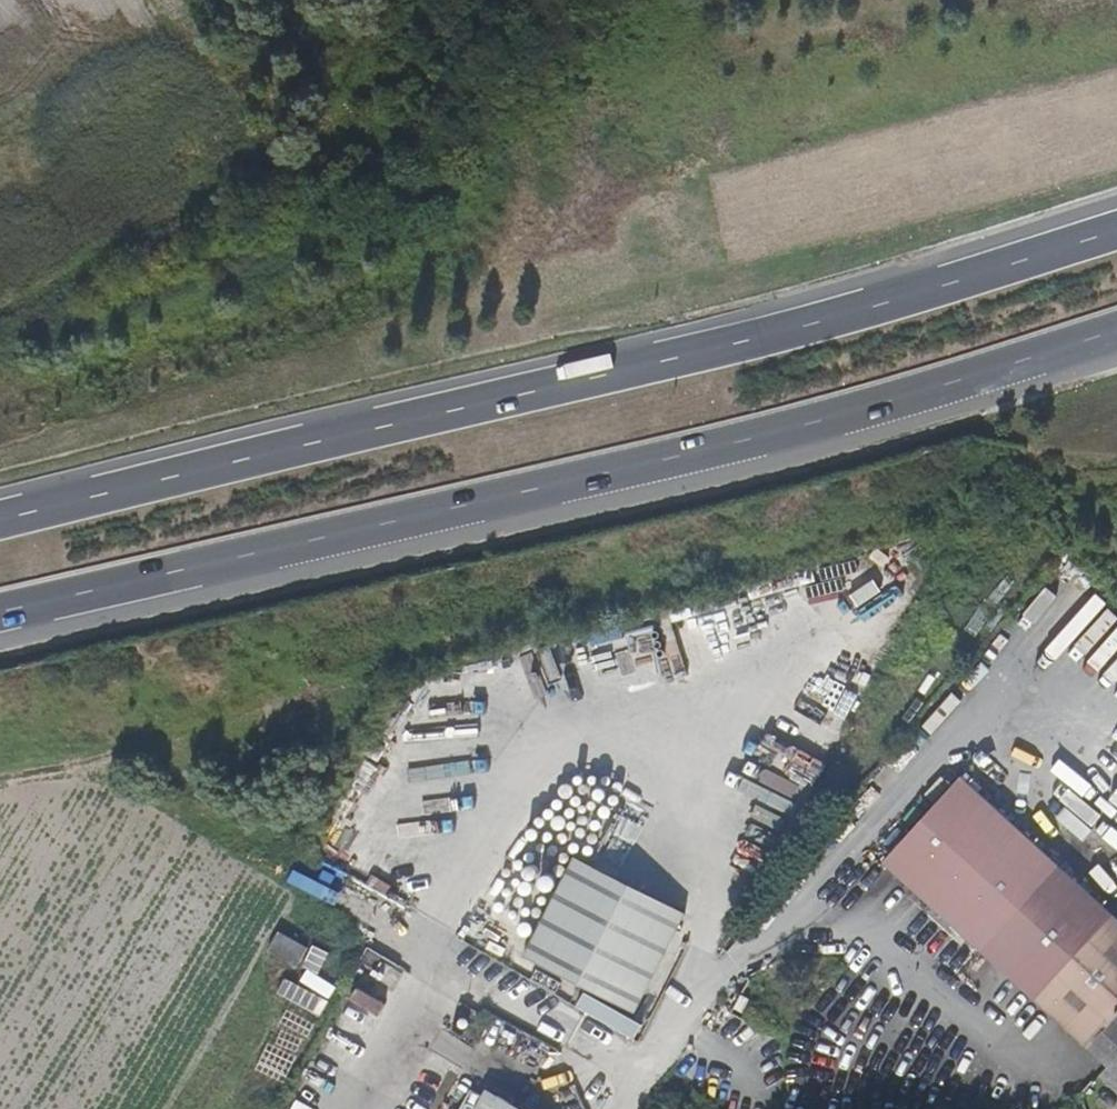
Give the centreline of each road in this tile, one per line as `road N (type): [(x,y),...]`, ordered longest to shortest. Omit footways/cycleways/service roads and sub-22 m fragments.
road 1 (trunk): [(1116,232),(722,345),(0,523)]
road 2 (trunk): [(0,614),(684,457),(1116,330)]

